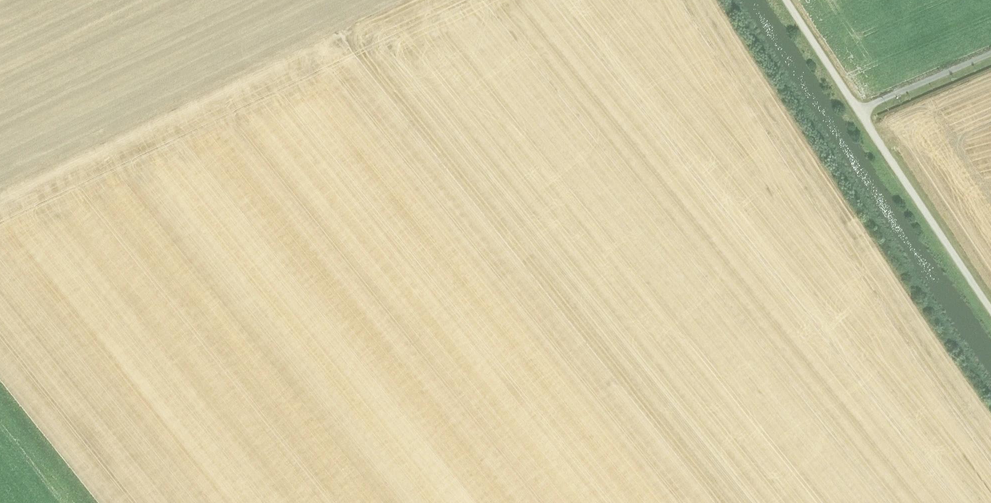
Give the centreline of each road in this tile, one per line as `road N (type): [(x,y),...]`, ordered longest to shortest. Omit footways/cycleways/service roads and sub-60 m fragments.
road 1 (unclassified): [(990,308),(786,0)]

